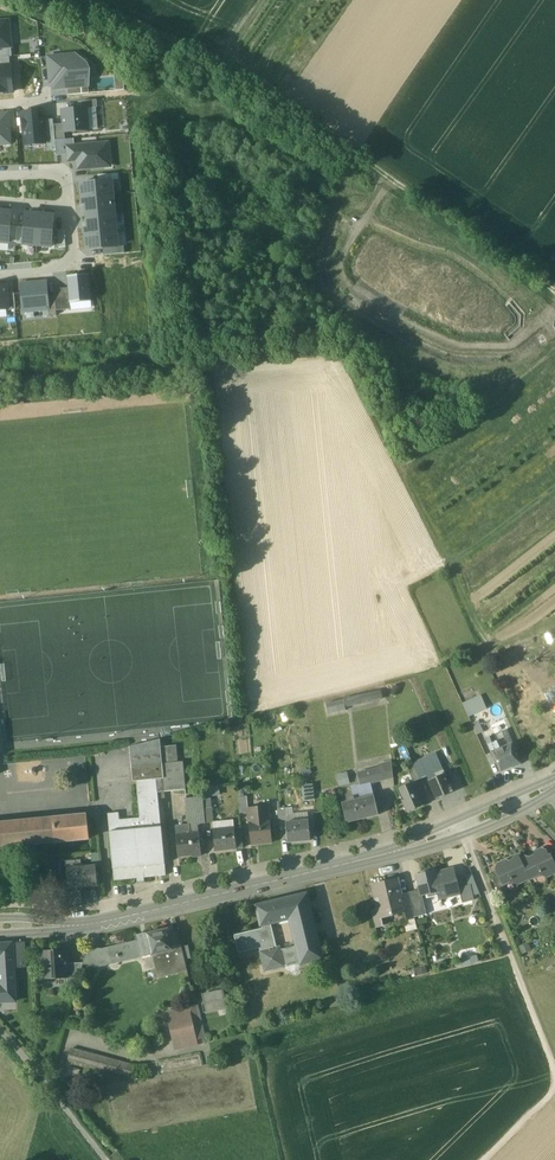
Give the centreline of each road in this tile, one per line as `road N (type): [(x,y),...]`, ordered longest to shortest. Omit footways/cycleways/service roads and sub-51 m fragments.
road 1 (track): [(554,291),(226,69),(77,0)]
road 2 (track): [(0,394),(353,362)]
road 3 (secondary): [(405,848),(72,924)]
road 4 (track): [(554,1070),(465,834)]
road 5 (secondary): [(554,775),(405,848)]
road 6 (secondary): [(405,848),(471,832),(554,790)]

